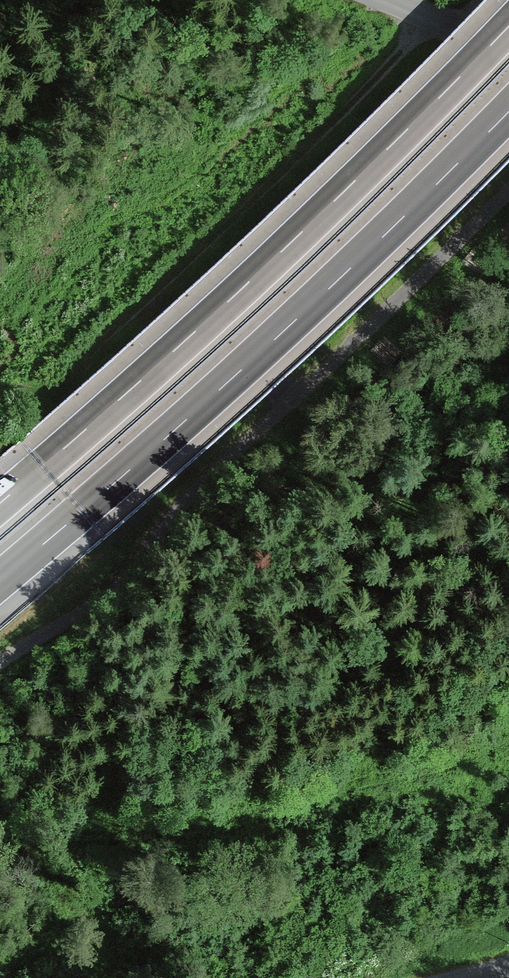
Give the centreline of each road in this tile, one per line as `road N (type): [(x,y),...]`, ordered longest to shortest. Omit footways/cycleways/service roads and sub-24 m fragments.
road 1 (motorway): [(508,25),(239,292),(0,503)]
road 2 (track): [(0,664),(56,627),(508,189)]
road 3 (motorway): [(0,581),(277,337),(508,111)]
road 4 (unclassified): [(508,48),(390,0)]

